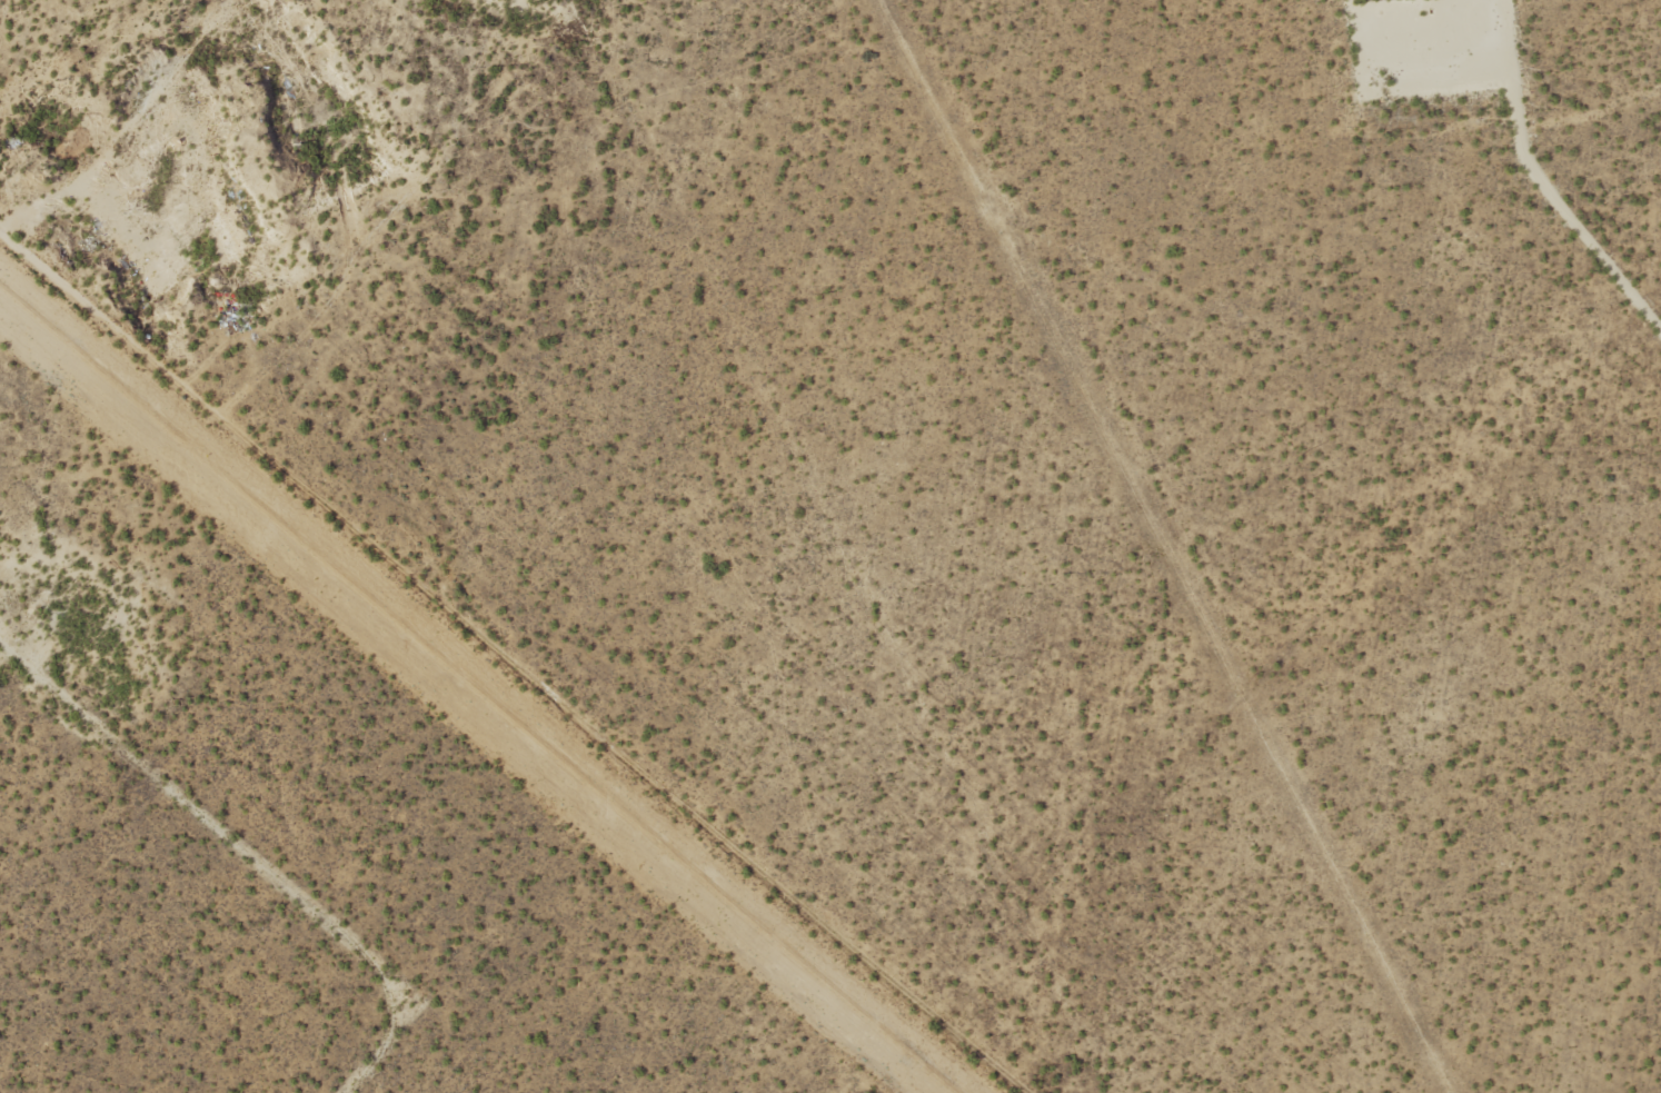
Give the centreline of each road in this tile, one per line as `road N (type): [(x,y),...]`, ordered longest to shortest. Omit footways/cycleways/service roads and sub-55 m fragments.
road 1 (track): [(388,1092),(376,1057),(394,1004),(374,958),(0,638)]

